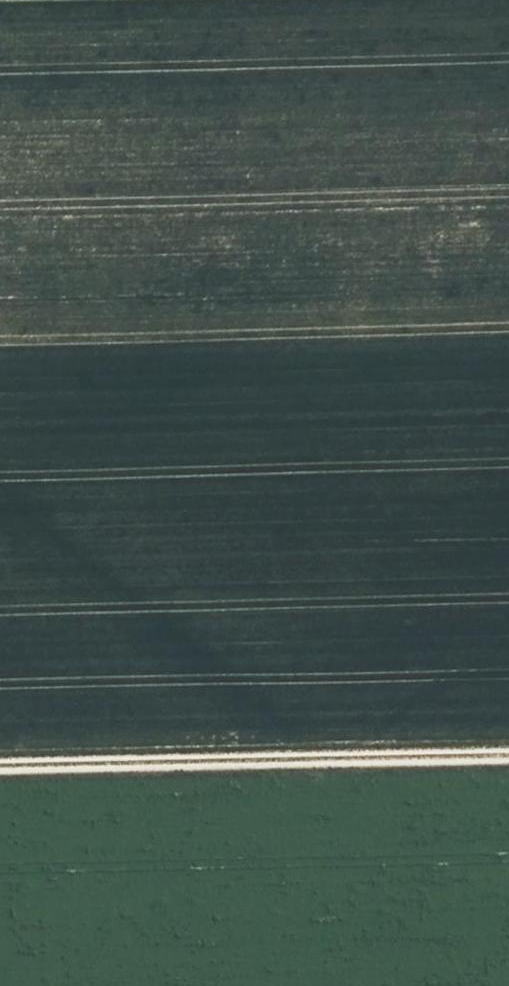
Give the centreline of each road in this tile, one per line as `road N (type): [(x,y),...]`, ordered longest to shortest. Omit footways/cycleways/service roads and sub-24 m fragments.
road 1 (track): [(0,757),(508,743)]

